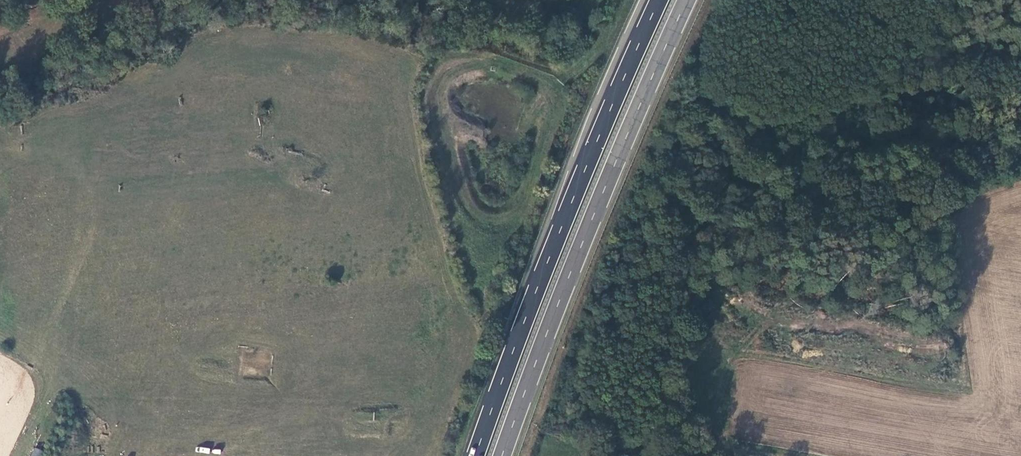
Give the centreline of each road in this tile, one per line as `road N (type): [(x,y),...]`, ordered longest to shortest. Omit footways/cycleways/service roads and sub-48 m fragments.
road 1 (trunk): [(502,455),(688,0)]
road 2 (trunk): [(659,0),(477,455)]
road 3 (track): [(567,84),(554,99),(516,209),(494,215),(474,207),(448,123),(449,78),(487,65),(551,84)]
road 4 (track): [(826,455),(697,424)]

